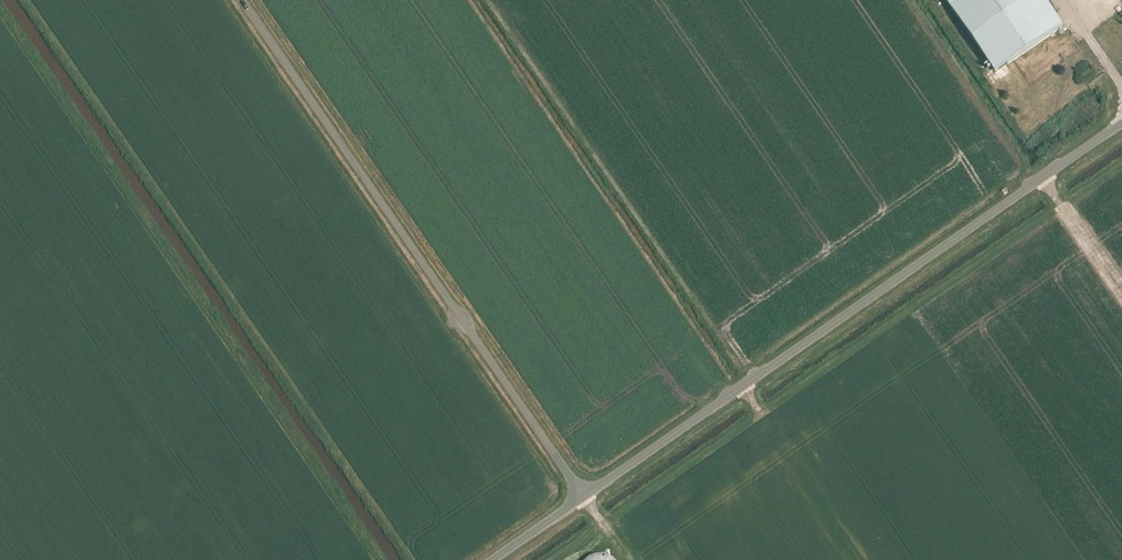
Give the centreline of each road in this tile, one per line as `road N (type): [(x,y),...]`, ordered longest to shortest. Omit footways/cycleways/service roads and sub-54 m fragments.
road 1 (unclassified): [(583,496),(1121,123)]
road 2 (unclassified): [(583,496),(240,0)]

